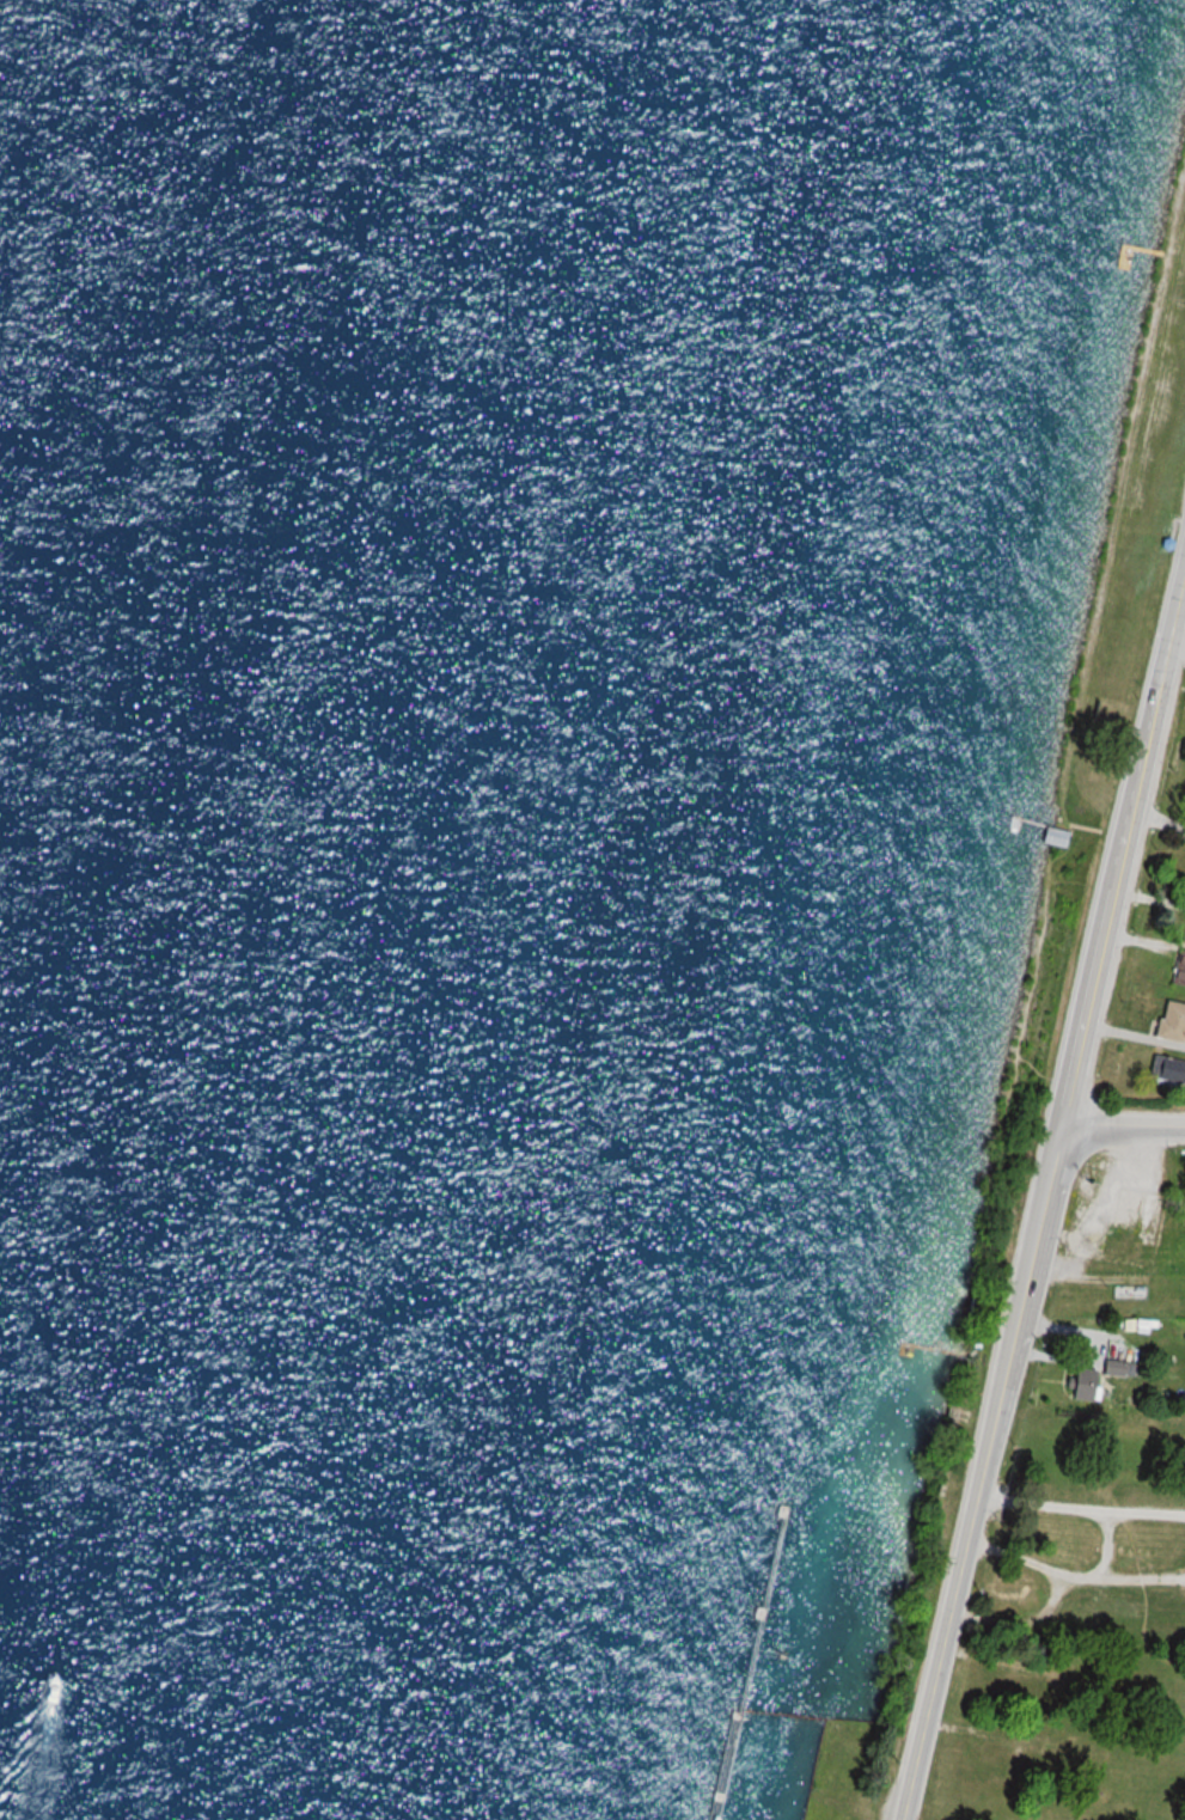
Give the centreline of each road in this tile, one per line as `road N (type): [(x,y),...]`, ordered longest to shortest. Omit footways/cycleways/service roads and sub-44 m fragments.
road 1 (secondary): [(901,1819),(1062,1125)]
road 2 (secondary): [(1062,1125),(1184,566)]
road 3 (secondary): [(1184,1127),(1062,1125)]

